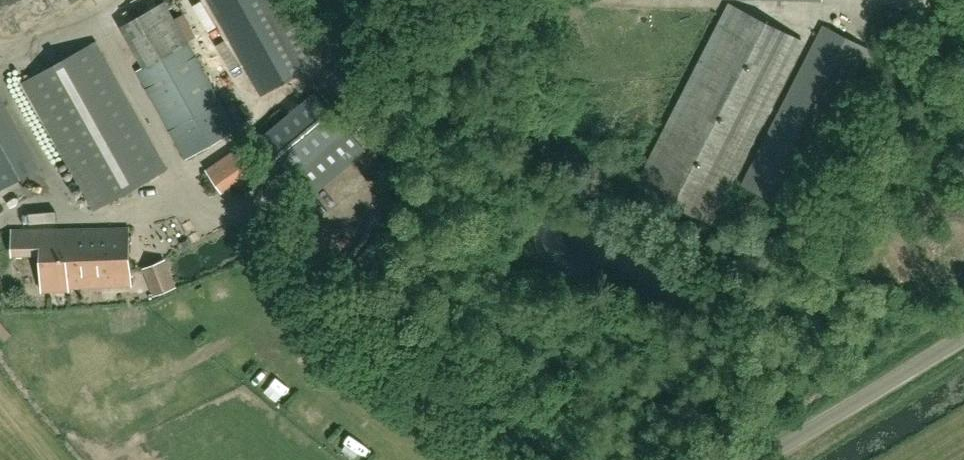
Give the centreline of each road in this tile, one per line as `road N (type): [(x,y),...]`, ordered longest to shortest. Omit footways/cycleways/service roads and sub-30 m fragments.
road 1 (track): [(533,459),(337,305),(251,204),(203,200),(87,219),(19,91),(23,76),(73,29),(111,39),(186,179)]
road 2 (track): [(193,0),(269,115),(186,179)]
road 3 (unclassified): [(758,459),(963,334)]
road 4 (track): [(19,91),(12,31),(80,0)]

